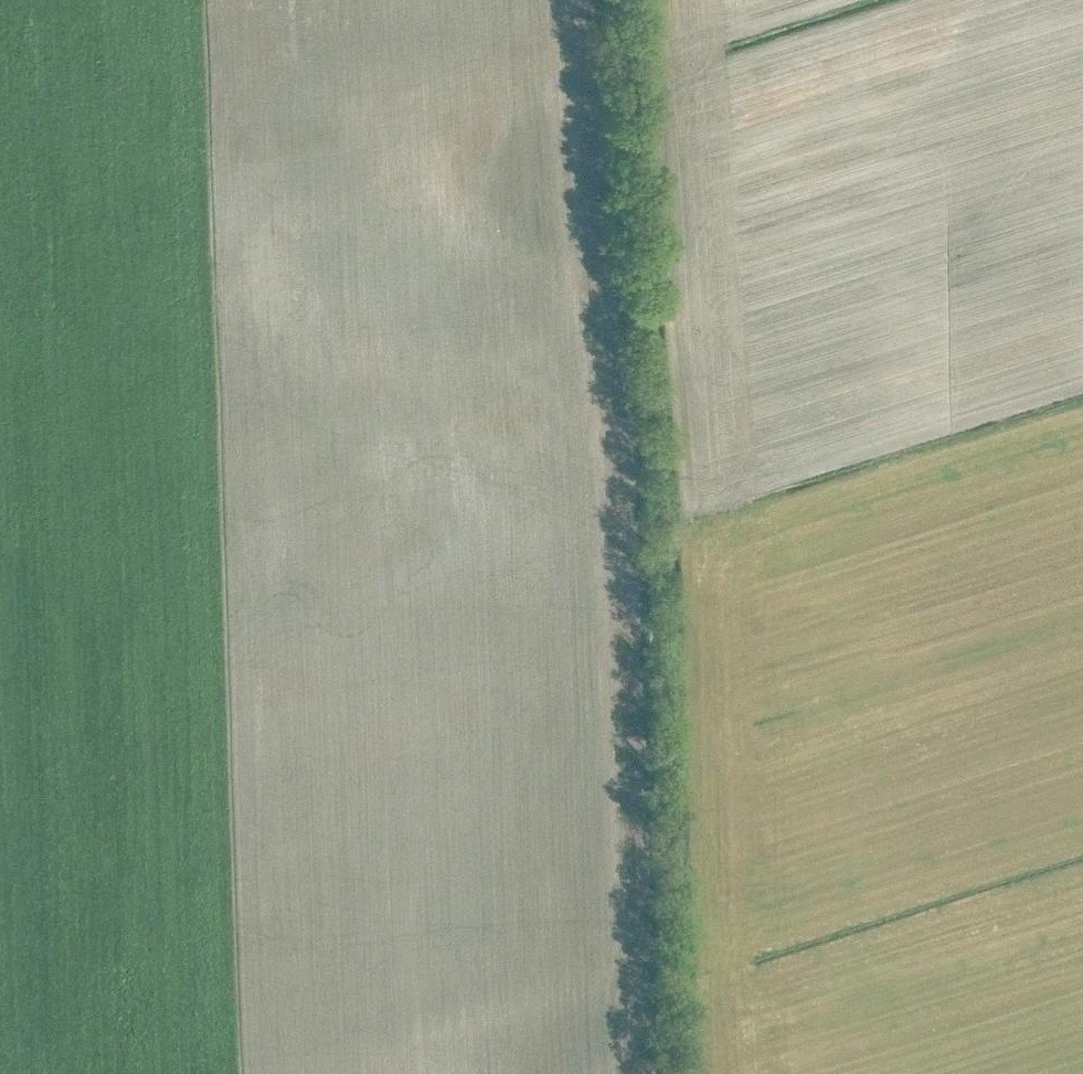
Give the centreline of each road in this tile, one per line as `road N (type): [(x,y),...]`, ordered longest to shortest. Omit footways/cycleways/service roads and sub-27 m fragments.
road 1 (track): [(629,1073),(601,417),(571,0)]

